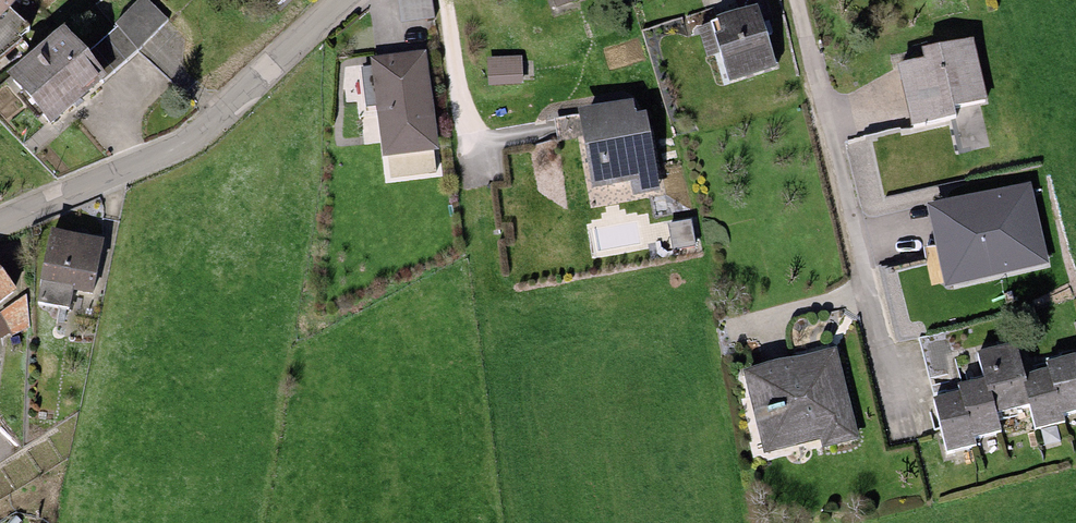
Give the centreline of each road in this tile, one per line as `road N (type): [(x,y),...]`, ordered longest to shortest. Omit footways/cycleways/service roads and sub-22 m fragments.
road 1 (residential): [(900,419),(796,0)]
road 2 (residential): [(347,0),(180,148),(0,222)]

